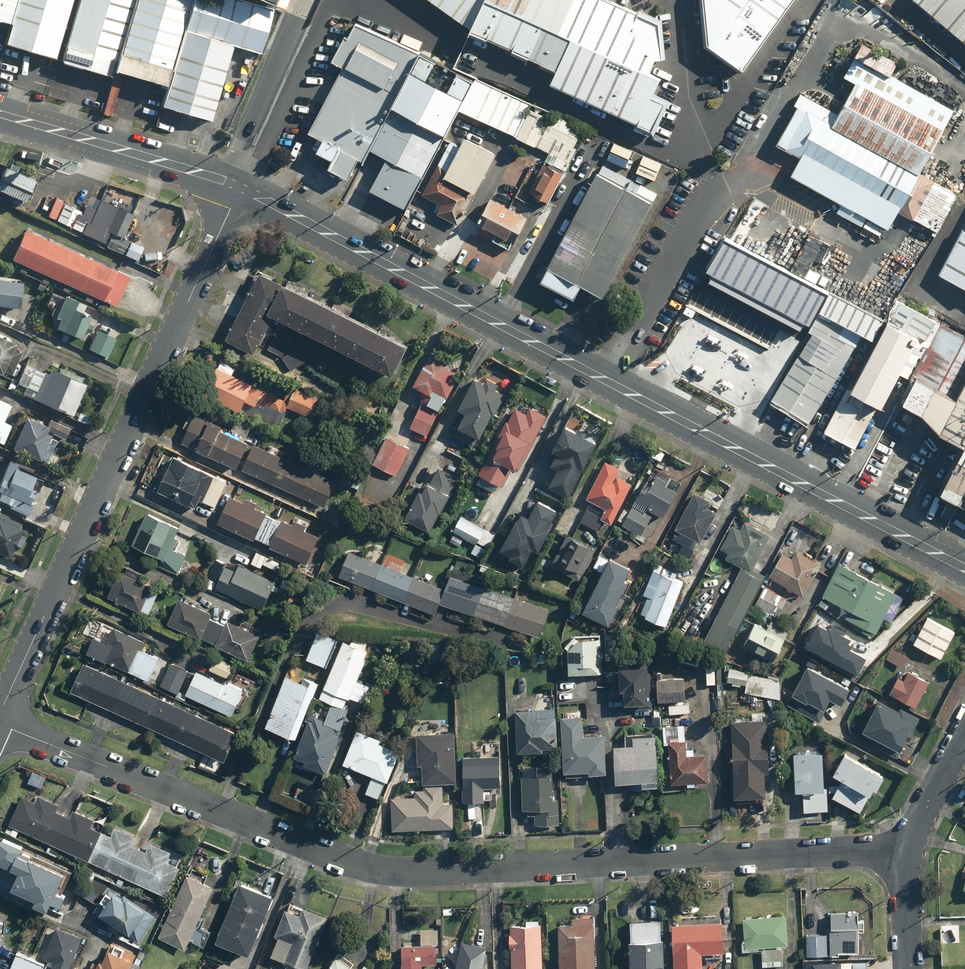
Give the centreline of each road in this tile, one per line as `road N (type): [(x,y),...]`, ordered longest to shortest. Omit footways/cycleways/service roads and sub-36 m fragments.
road 1 (residential): [(0,726),(375,868),(903,850)]
road 2 (tertiary): [(964,568),(238,192)]
road 3 (residential): [(238,192),(0,714)]
road 4 (tertiary): [(238,192),(0,116)]
road 5 (residential): [(964,738),(903,850)]

